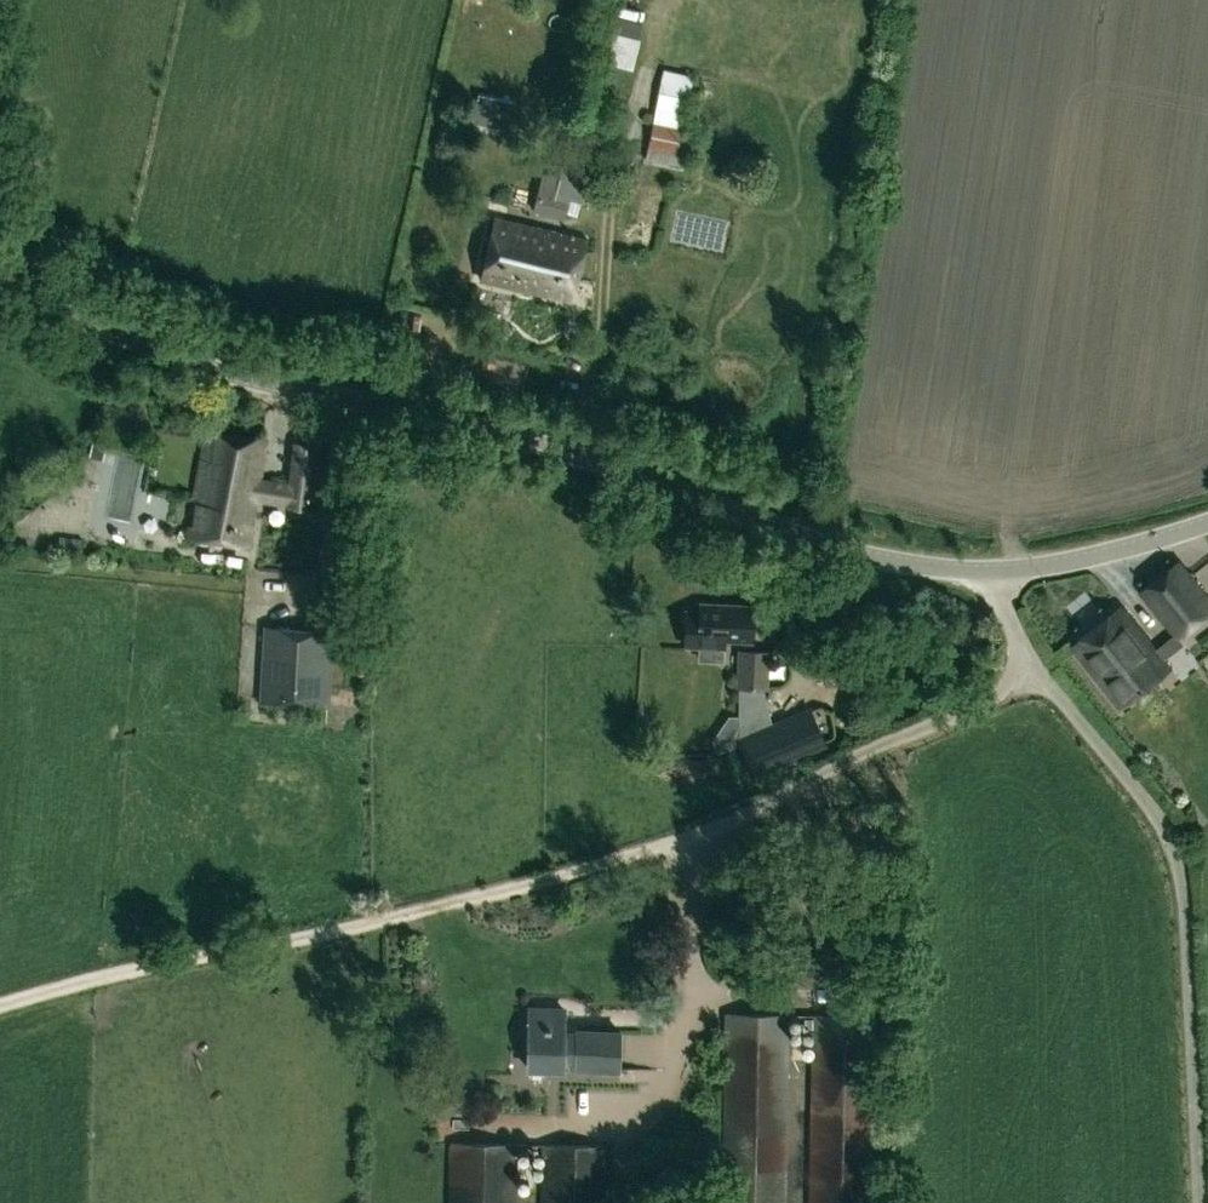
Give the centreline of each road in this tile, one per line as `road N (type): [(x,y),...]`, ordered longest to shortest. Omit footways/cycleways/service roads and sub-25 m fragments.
road 1 (unclassified): [(0,285),(195,363),(518,438),(824,545),(916,565),(996,571)]
road 2 (track): [(0,1004),(118,988),(582,881),(699,837)]
road 3 (unclassified): [(1199,1202),(1179,857),(1165,818),(1035,666)]
road 4 (unclassified): [(699,837),(1035,666)]
road 5 (unclassified): [(996,571),(1207,524)]

